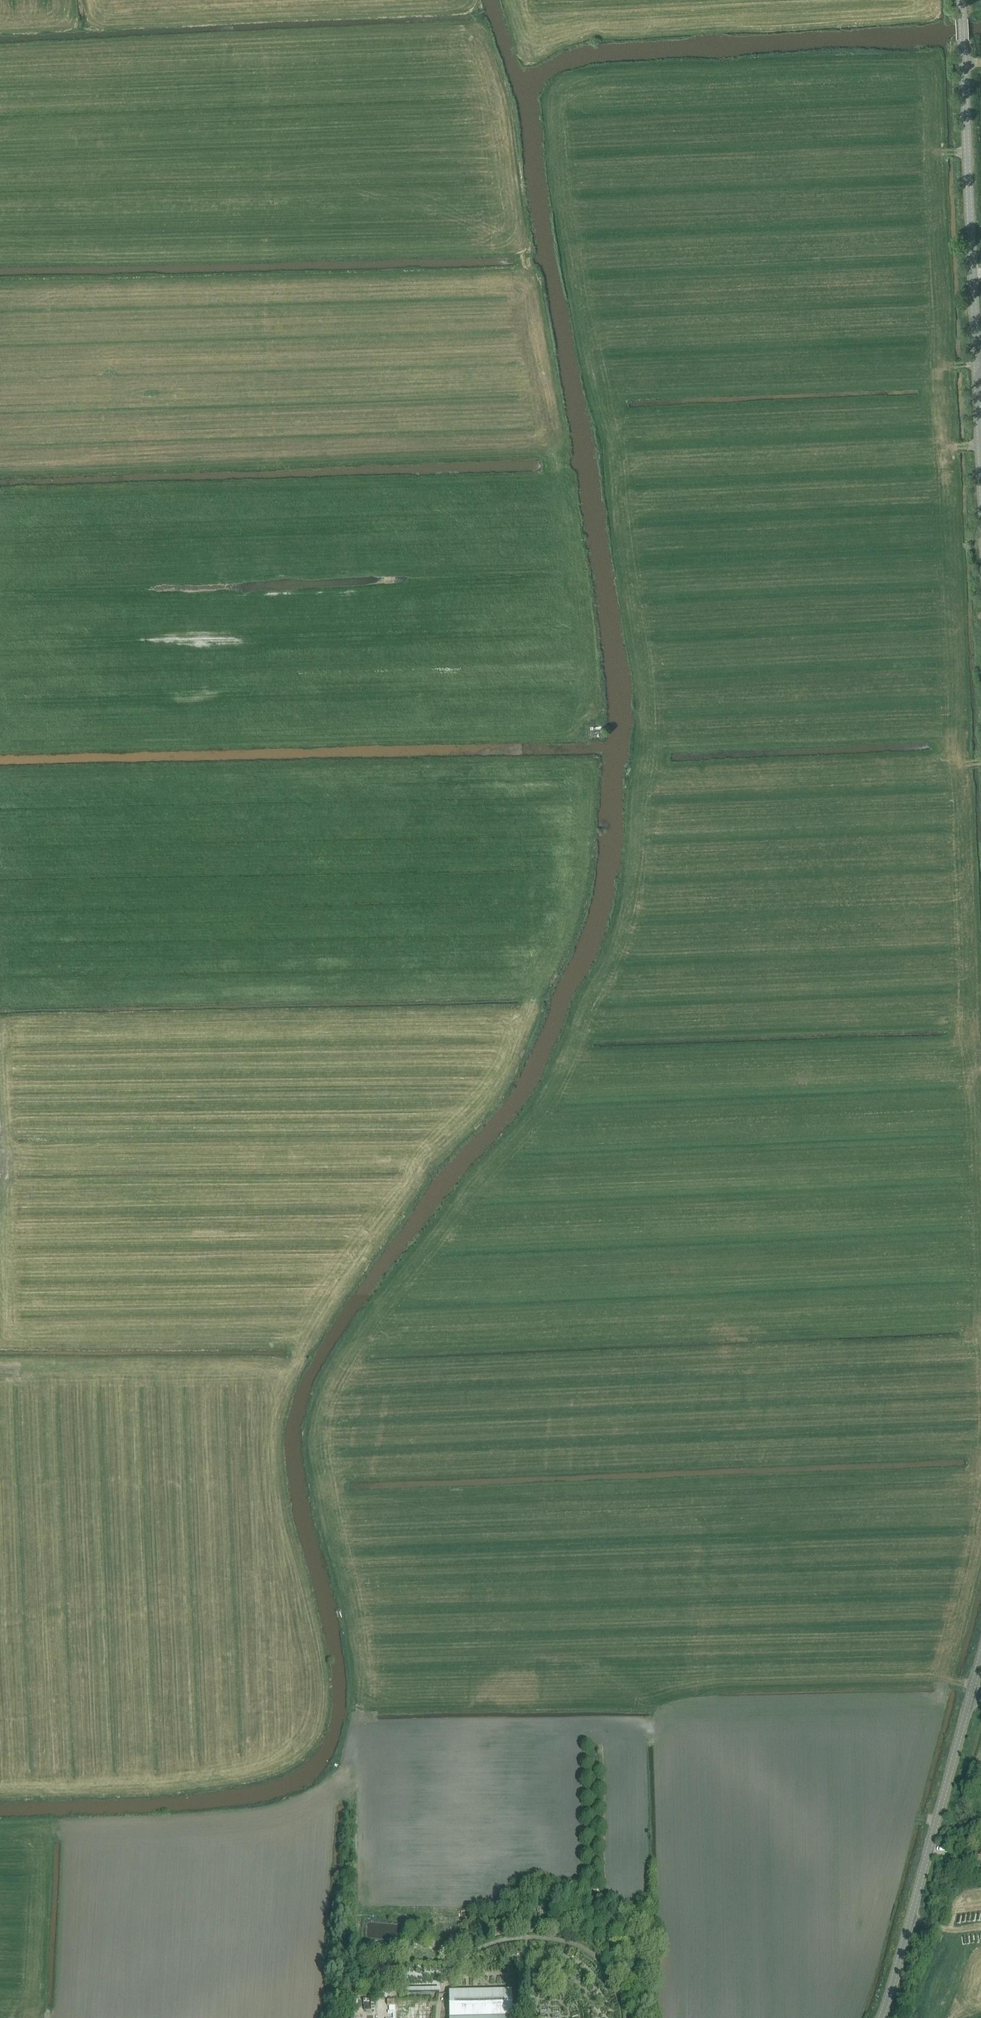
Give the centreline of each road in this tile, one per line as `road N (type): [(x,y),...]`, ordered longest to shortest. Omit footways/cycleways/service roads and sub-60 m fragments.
road 1 (tertiary): [(877,2017),(901,1965),(980,1676)]
road 2 (tertiary): [(980,341),(965,0)]

